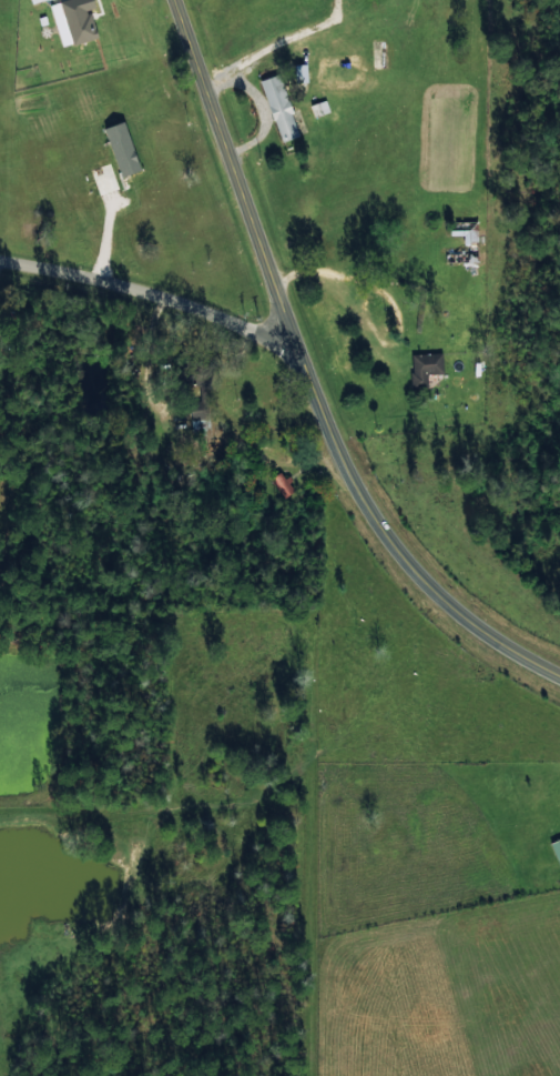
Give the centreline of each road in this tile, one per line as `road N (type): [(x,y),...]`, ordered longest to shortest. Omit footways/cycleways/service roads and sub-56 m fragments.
road 1 (tertiary): [(174,0),(350,479),(418,576),(471,623),(559,677)]
road 2 (residential): [(296,348),(111,283),(0,270)]

